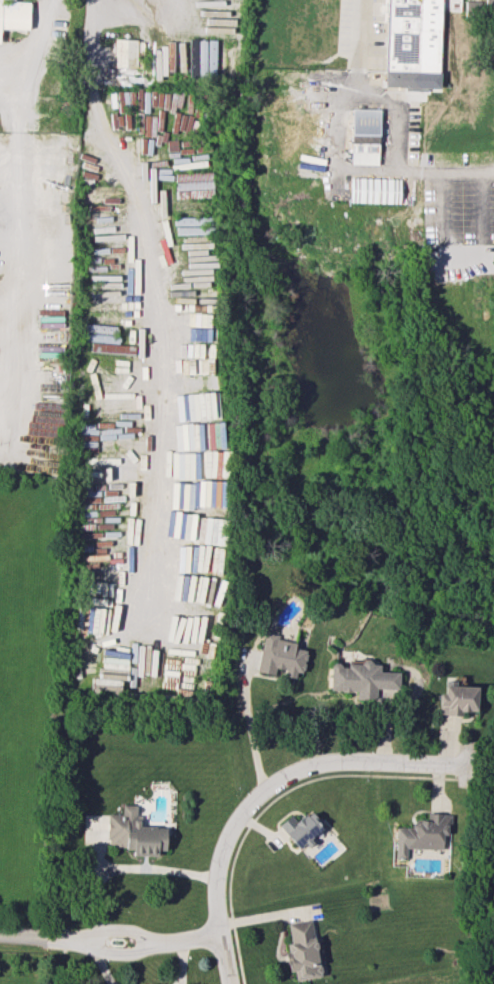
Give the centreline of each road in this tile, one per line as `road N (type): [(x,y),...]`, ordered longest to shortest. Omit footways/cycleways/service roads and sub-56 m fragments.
road 1 (residential): [(476,766),(317,765),(255,797),(219,861),(228,983)]
road 2 (residential): [(219,935),(0,934)]

